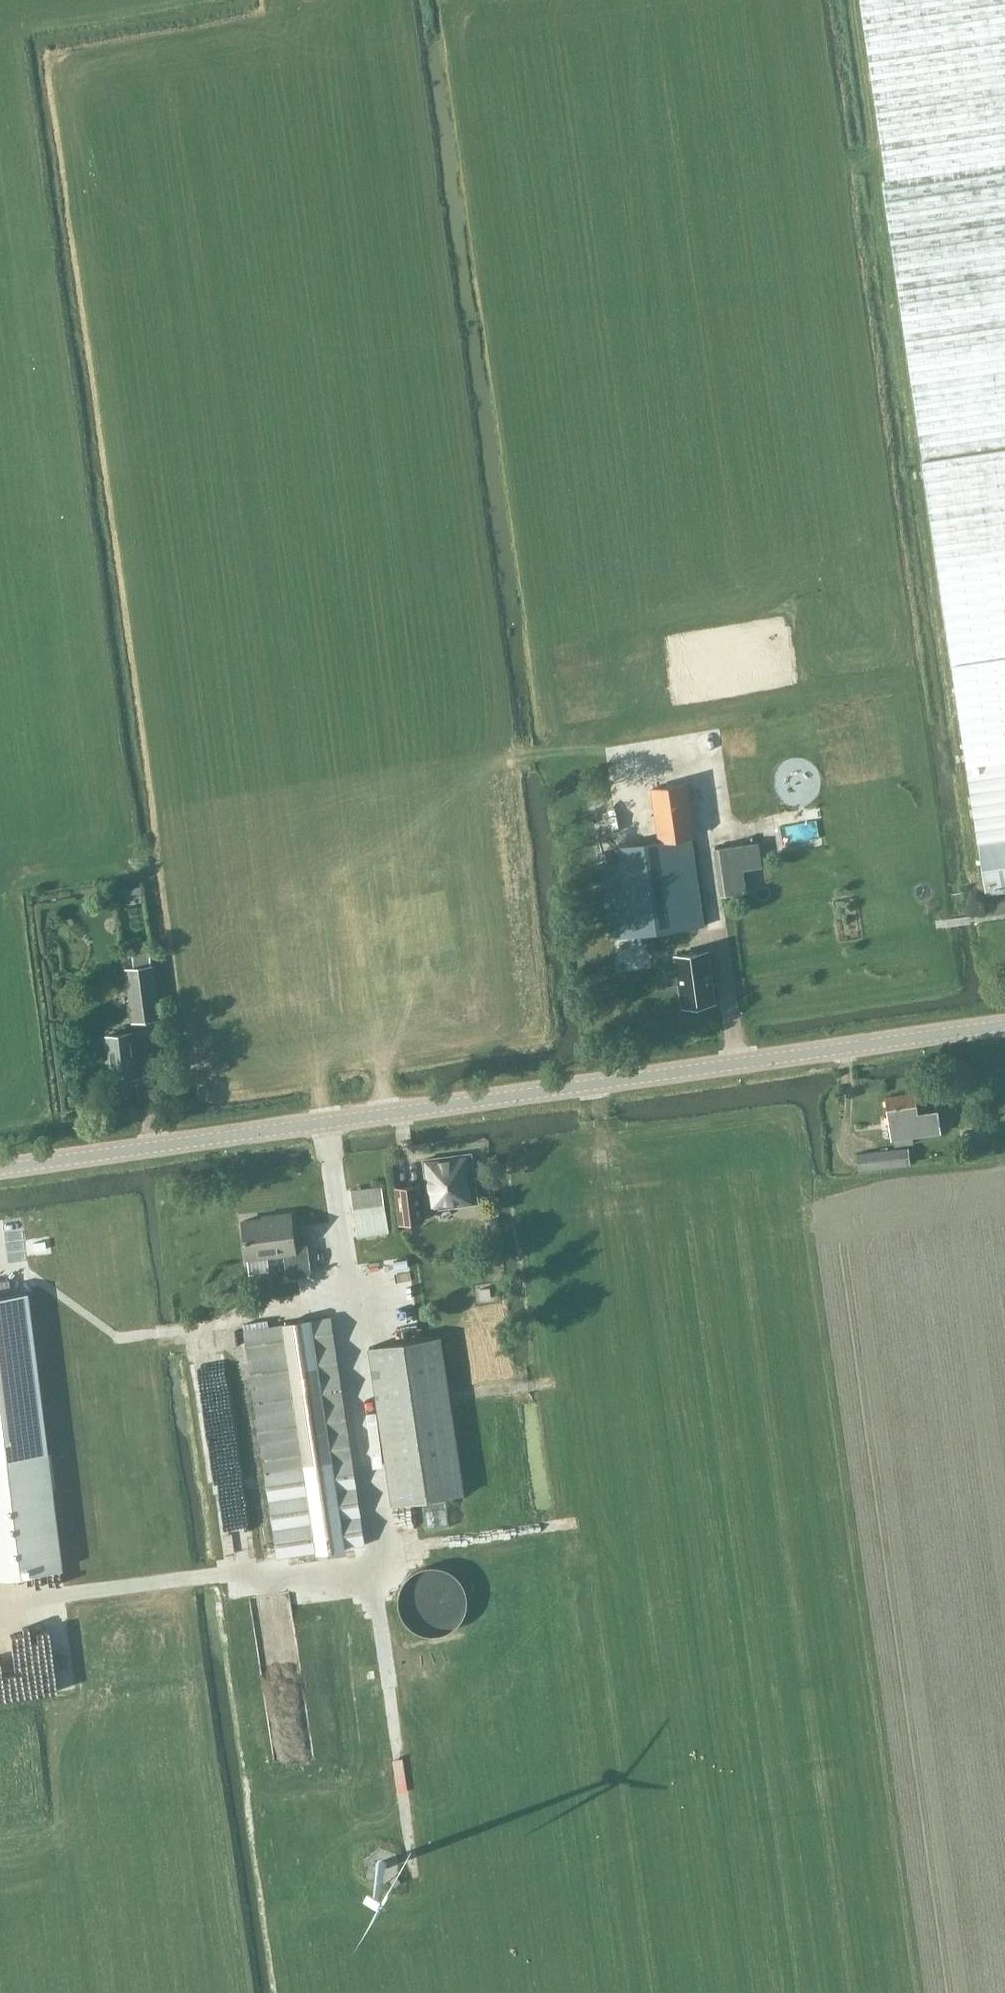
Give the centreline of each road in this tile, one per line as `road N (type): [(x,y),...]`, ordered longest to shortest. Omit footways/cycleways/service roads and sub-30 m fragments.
road 1 (tertiary): [(0,1168),(1004,1023)]

